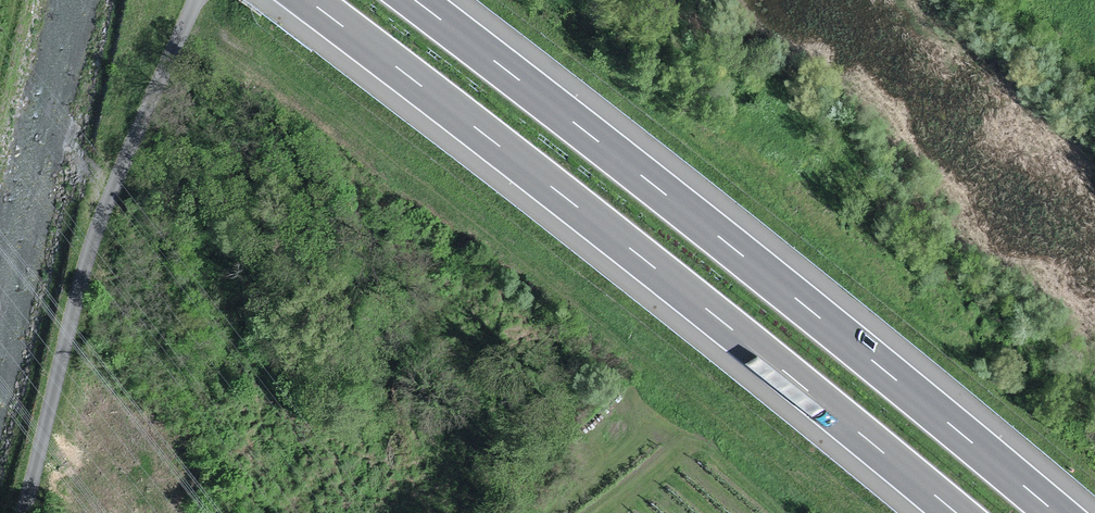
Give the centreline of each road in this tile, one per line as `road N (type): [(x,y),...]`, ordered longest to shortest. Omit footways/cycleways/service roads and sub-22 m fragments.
road 1 (motorway): [(307,0),(955,512)]
road 2 (motorway): [(1057,512),(415,0)]
road 3 (unclassified): [(194,0),(90,247),(21,512)]
road 4 (track): [(650,425),(548,512)]

